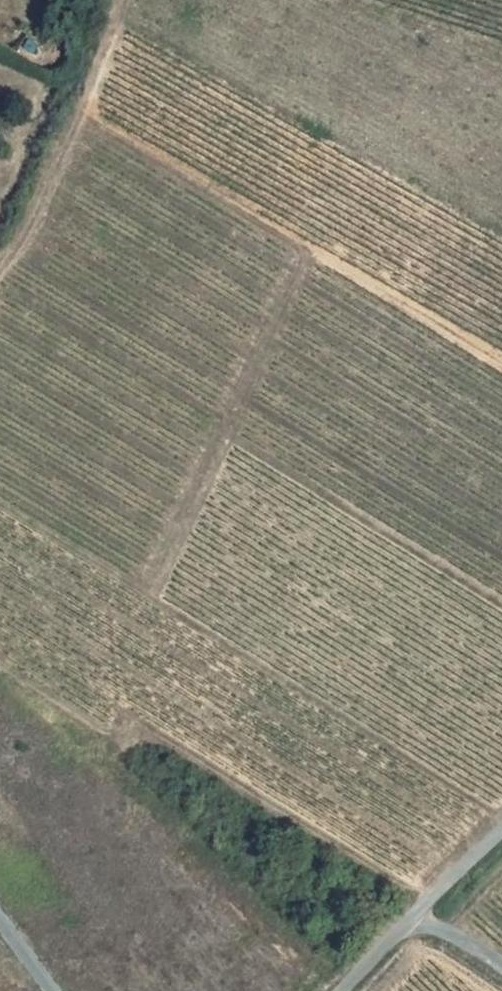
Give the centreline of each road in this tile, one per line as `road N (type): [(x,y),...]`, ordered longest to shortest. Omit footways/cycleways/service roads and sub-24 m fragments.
road 1 (track): [(124,0),(34,225),(0,270)]
road 2 (unclassified): [(501,834),(338,990)]

